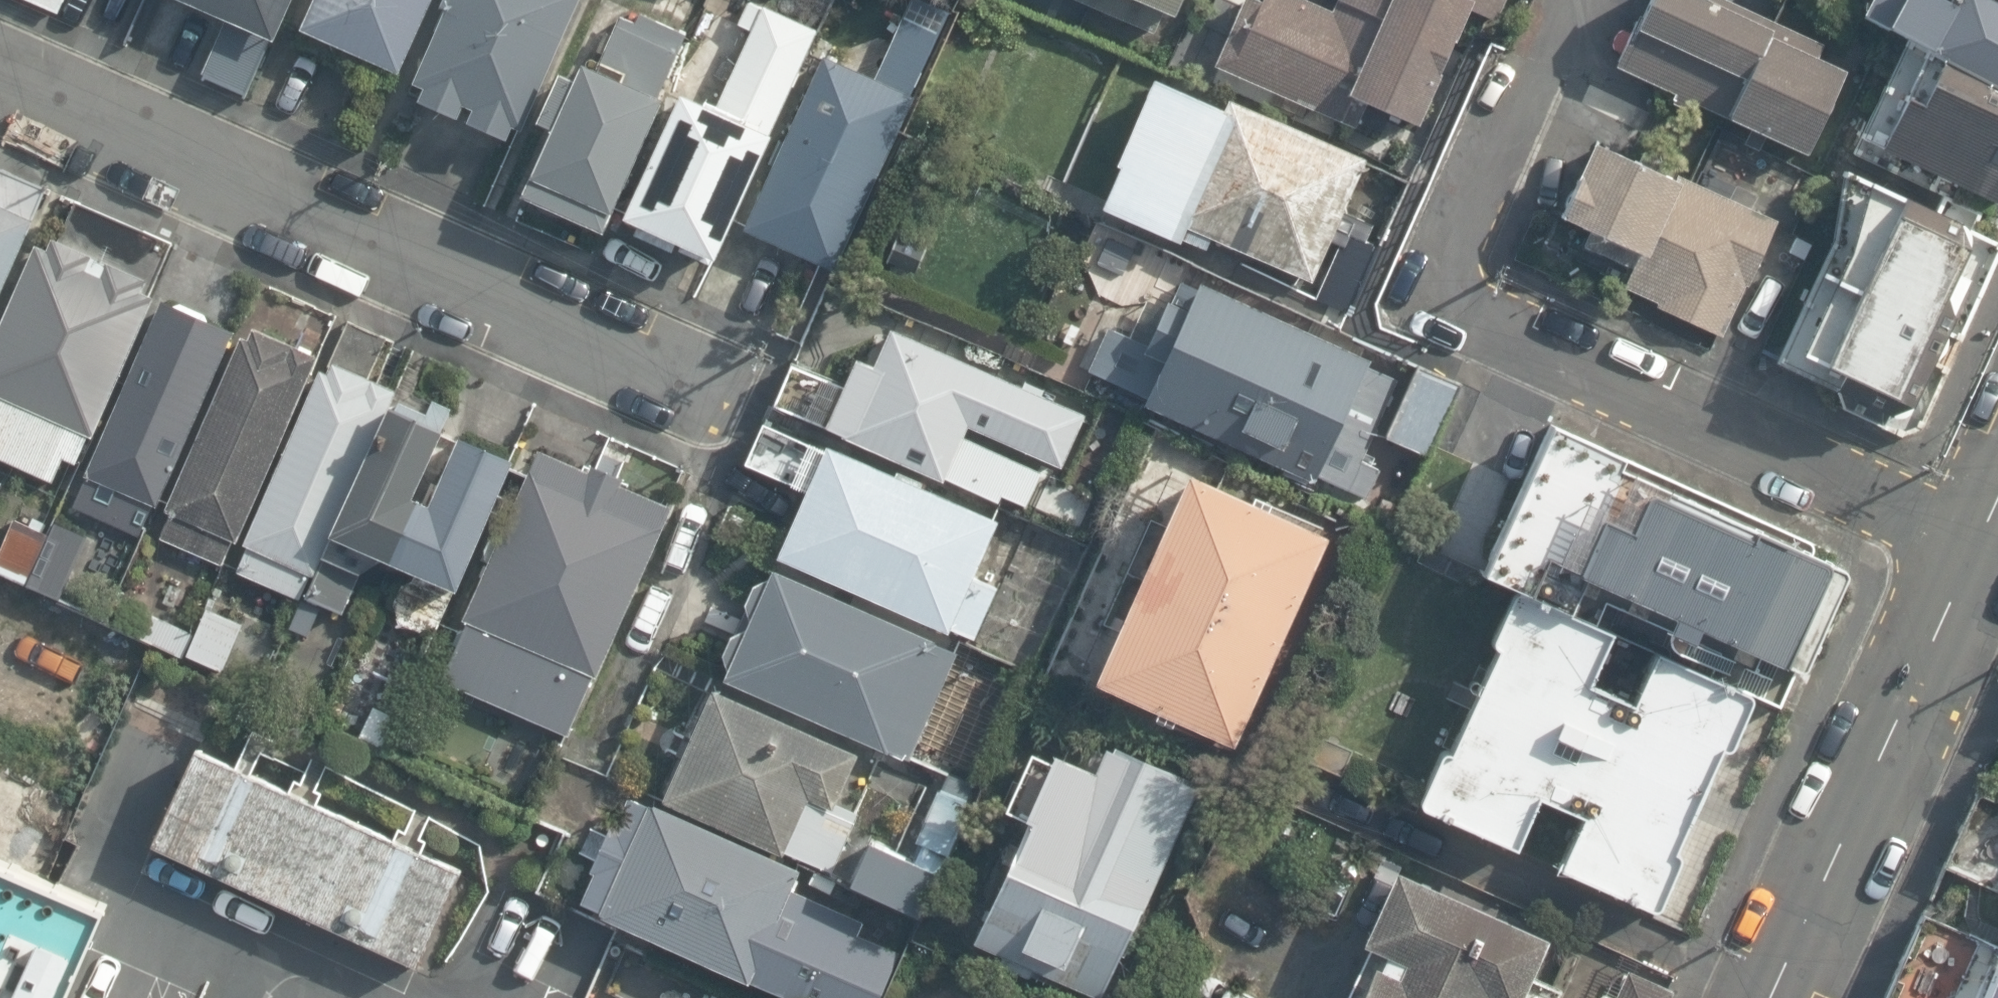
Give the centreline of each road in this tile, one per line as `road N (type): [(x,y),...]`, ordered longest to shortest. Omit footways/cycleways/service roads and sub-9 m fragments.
road 1 (residential): [(1973,547),(1478,314),(1462,299),(1583,0)]
road 2 (residential): [(0,65),(685,368)]
road 3 (tertiary): [(1973,547),(1768,997)]

